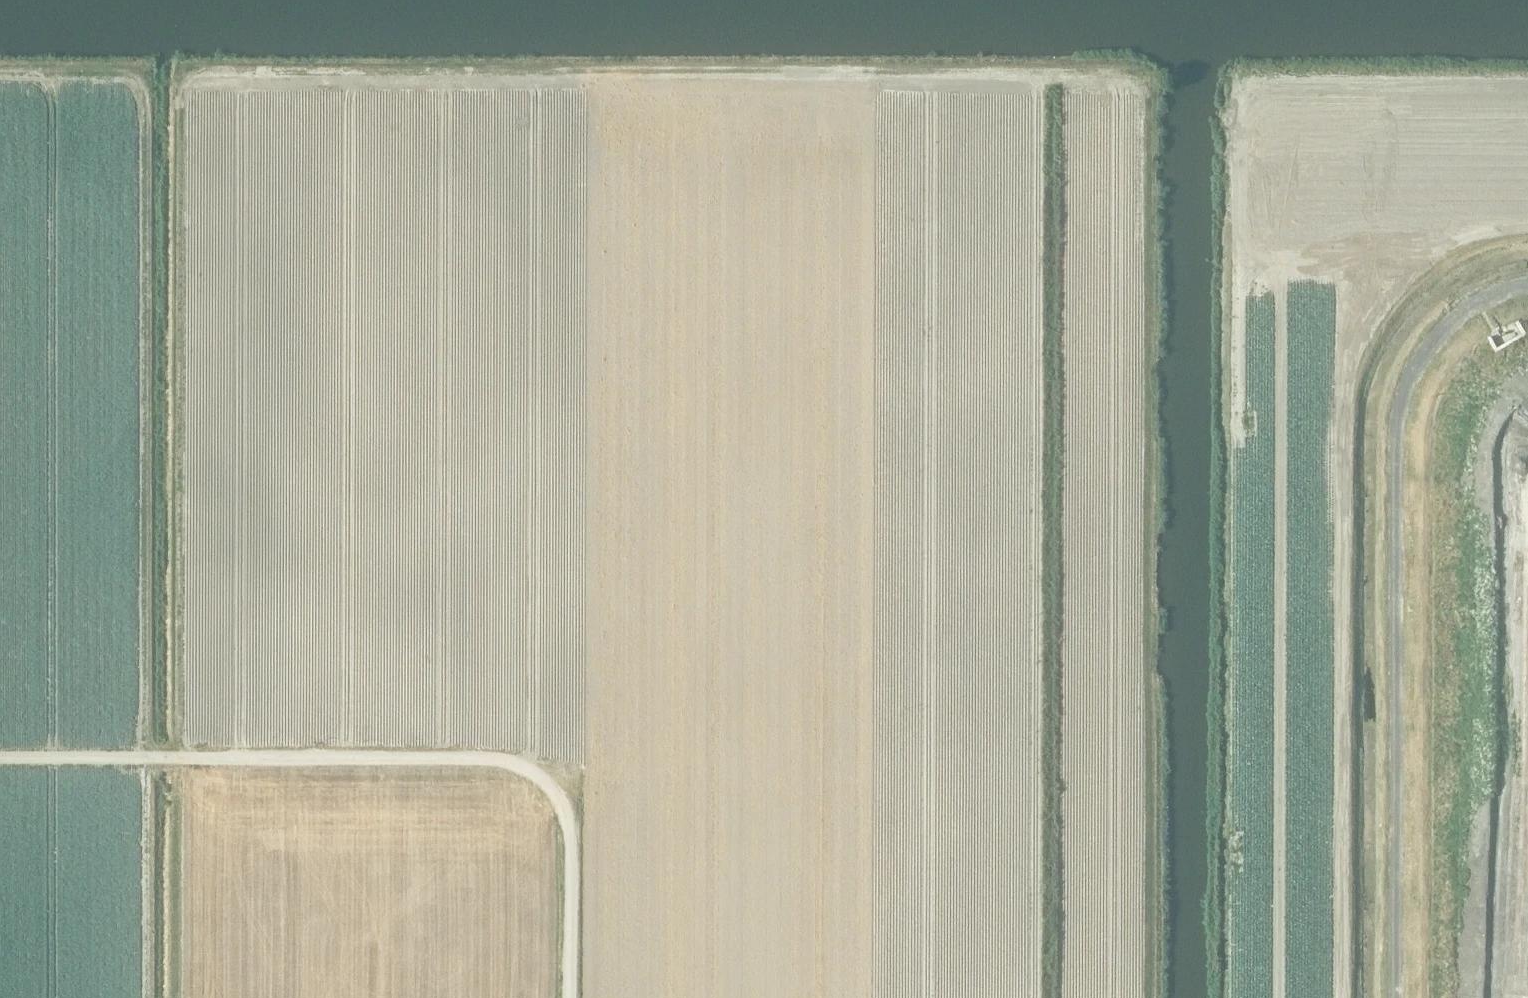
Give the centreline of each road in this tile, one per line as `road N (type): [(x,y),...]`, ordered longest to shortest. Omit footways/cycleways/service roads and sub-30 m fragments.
road 1 (track): [(1527,284),(1478,304),(1444,330),(1401,403),(1395,997)]
road 2 (track): [(553,997),(544,816),(523,785),(488,763),(0,762)]

